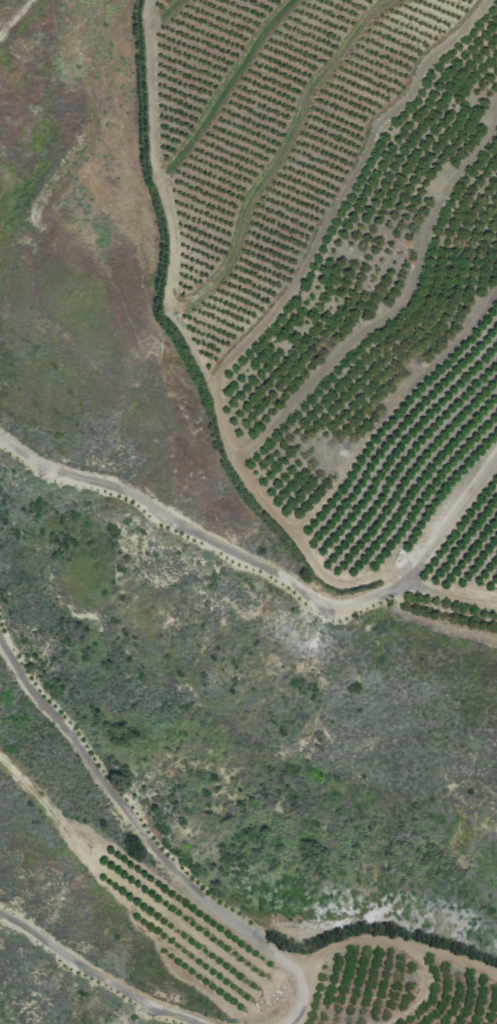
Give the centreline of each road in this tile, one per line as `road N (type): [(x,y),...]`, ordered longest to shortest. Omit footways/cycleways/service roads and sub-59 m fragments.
road 1 (track): [(405,576),(349,584),(316,571),(230,456),(168,307),(170,246),(152,160),(146,0)]
road 2 (residential): [(496,453),(405,576),(363,603),(331,608),(124,496),(38,470),(0,442)]
road 3 (residential): [(0,646),(164,869),(287,969),(301,1006),(294,1023)]
road 4 (track): [(207,386),(285,297),(373,129),(487,0)]
road 5 (track): [(230,456),(259,440),(339,354),(394,312),(413,279),(431,212),(488,139),(496,111)]
road 6 (track): [(396,0),(367,21),(310,90),(277,162),(249,199),(221,274),(199,296),(168,307)]
road 7 (track): [(295,0),(156,177)]
road 8 (residential): [(193,1023),(0,917)]
road 9 (track): [(496,980),(378,946),(287,969)]

